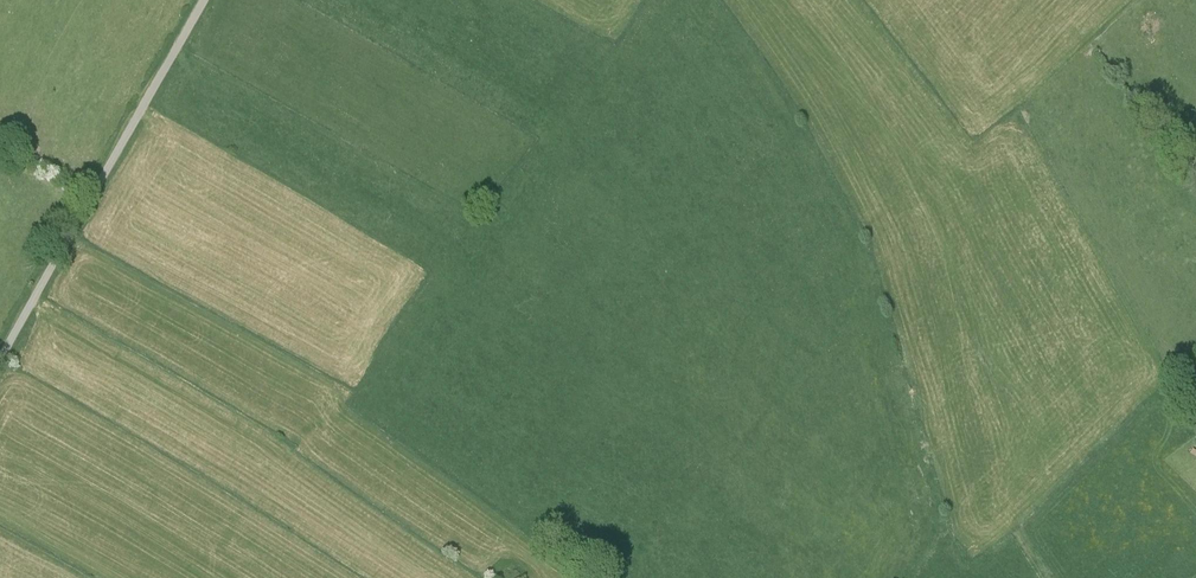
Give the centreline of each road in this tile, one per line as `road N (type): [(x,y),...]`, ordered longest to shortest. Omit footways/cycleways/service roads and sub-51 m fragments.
road 1 (track): [(0,360),(205,0)]

